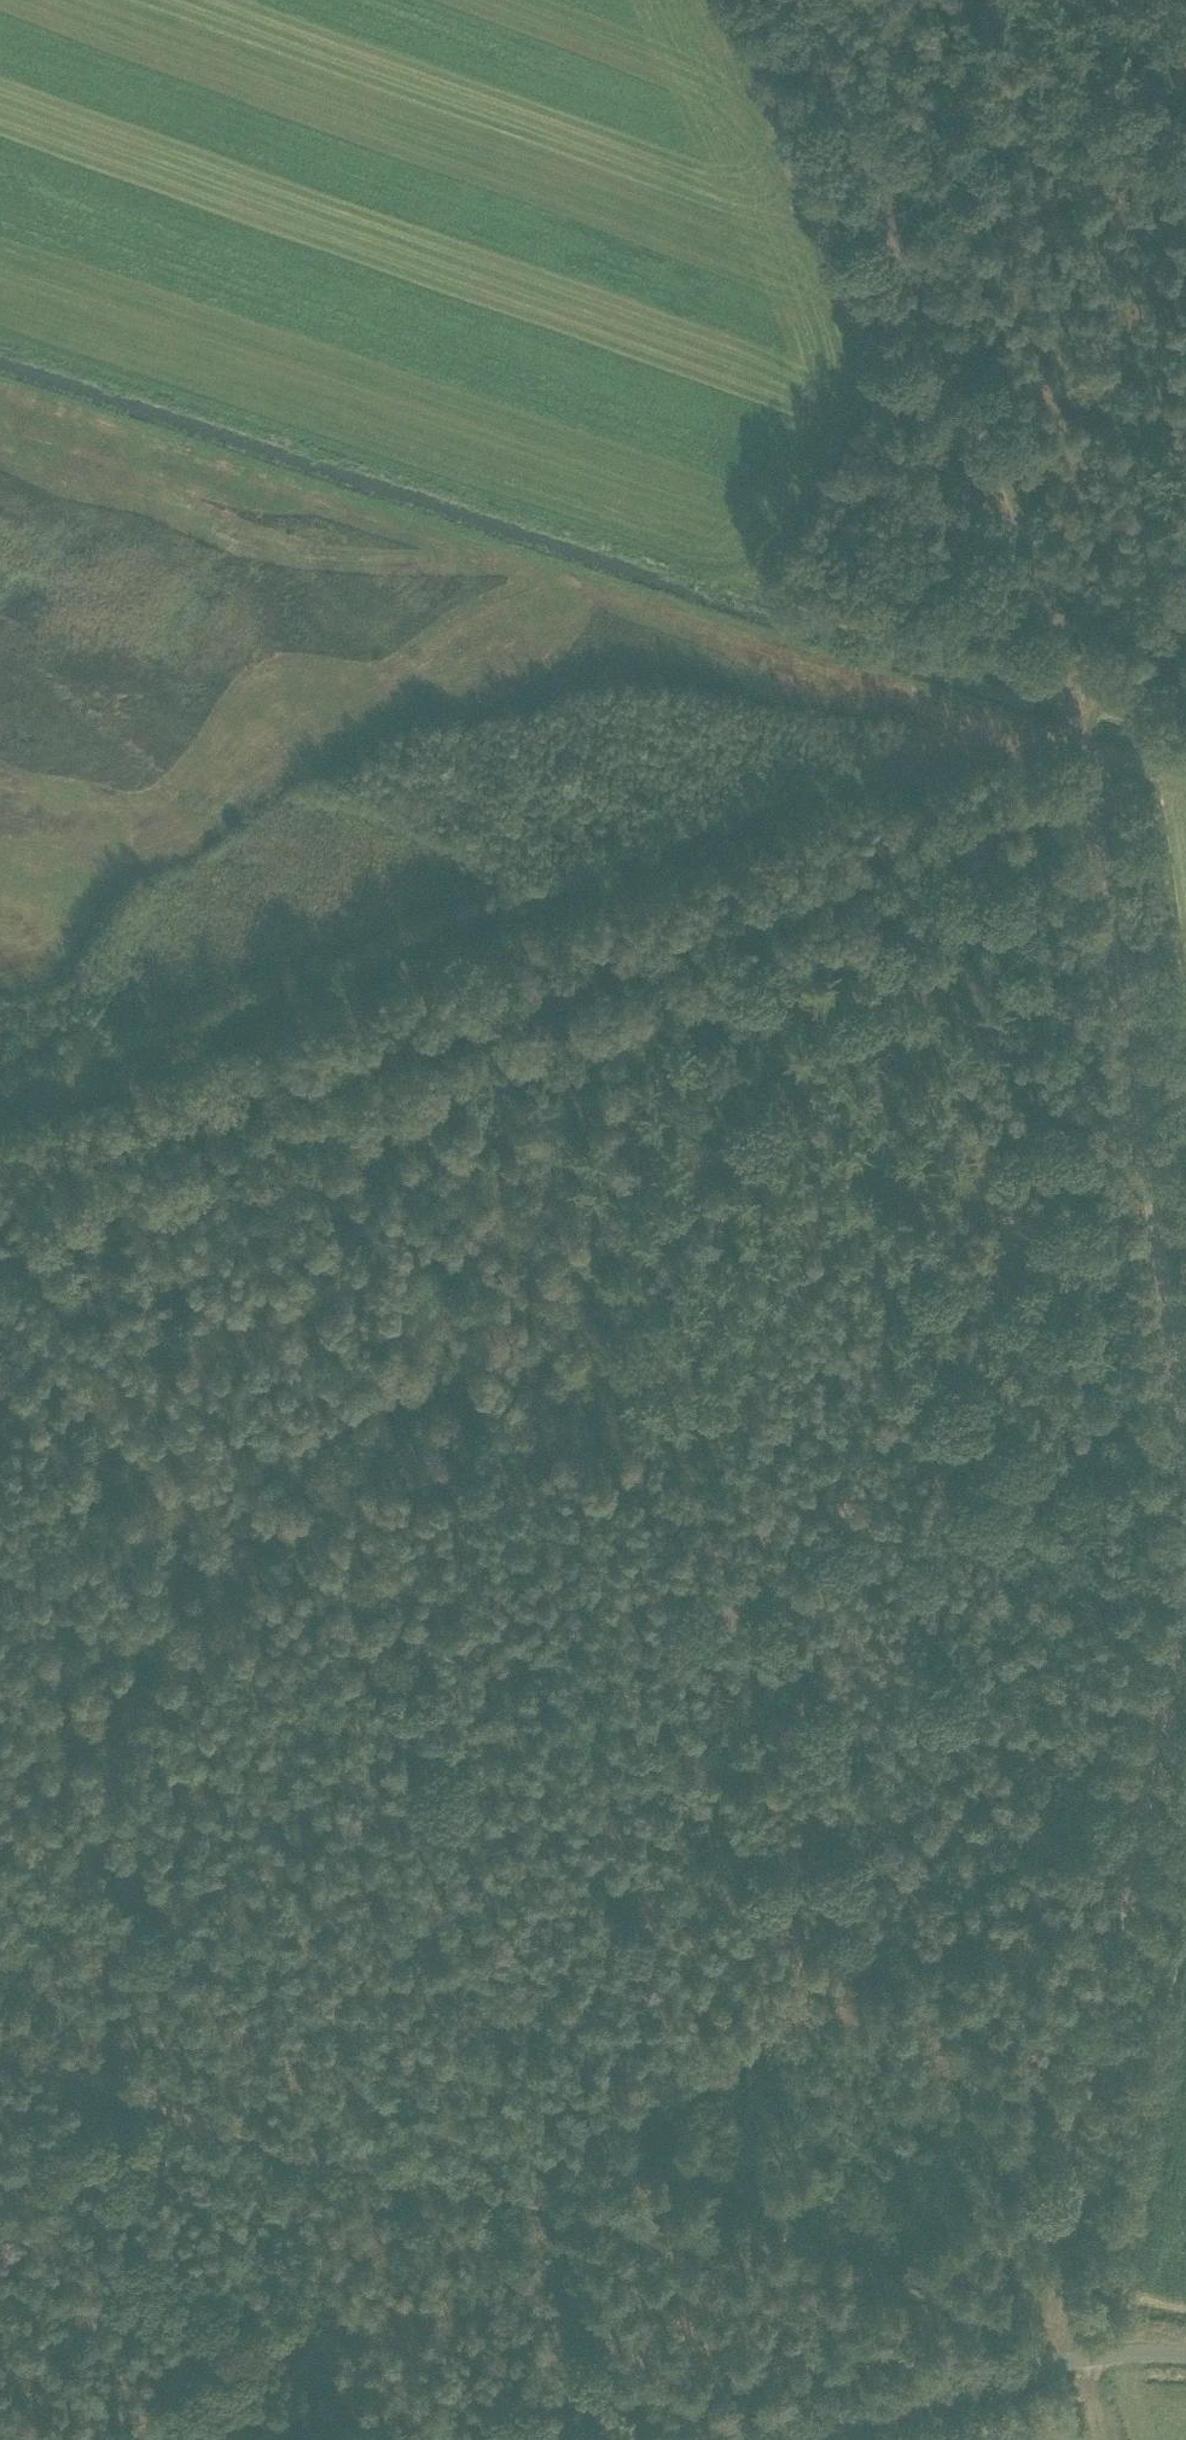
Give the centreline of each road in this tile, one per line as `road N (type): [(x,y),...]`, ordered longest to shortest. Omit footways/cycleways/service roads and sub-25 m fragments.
road 1 (track): [(1052,803),(0,1190)]
road 2 (track): [(188,2111),(1035,2312),(1079,2353)]
road 3 (track): [(1035,2312),(1185,1572)]
road 4 (track): [(792,0),(1070,687)]
road 5 (track): [(1185,1446),(1082,791)]
road 6 (unclassified): [(761,2439),(1079,2353)]
road 7 (track): [(0,2045),(188,2111)]
road 8 (track): [(1070,687),(1130,680),(1185,636)]

